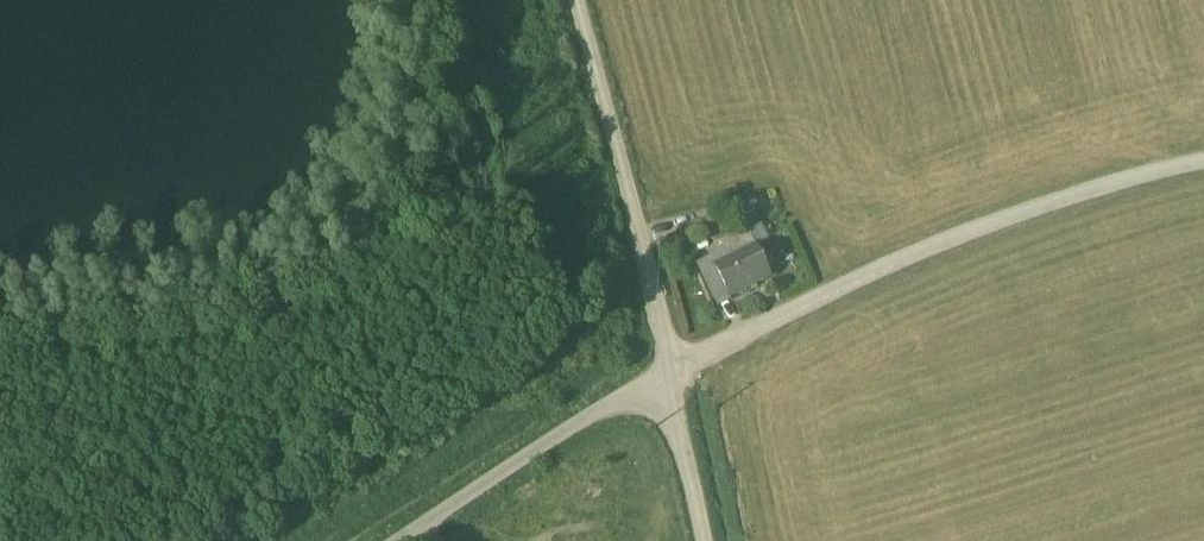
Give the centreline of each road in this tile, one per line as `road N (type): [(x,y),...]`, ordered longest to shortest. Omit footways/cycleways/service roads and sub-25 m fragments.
road 1 (unclassified): [(575,0),(667,341),(666,372)]
road 2 (unclassified): [(392,540),(666,372)]
road 3 (unclassified): [(666,372),(704,540)]

